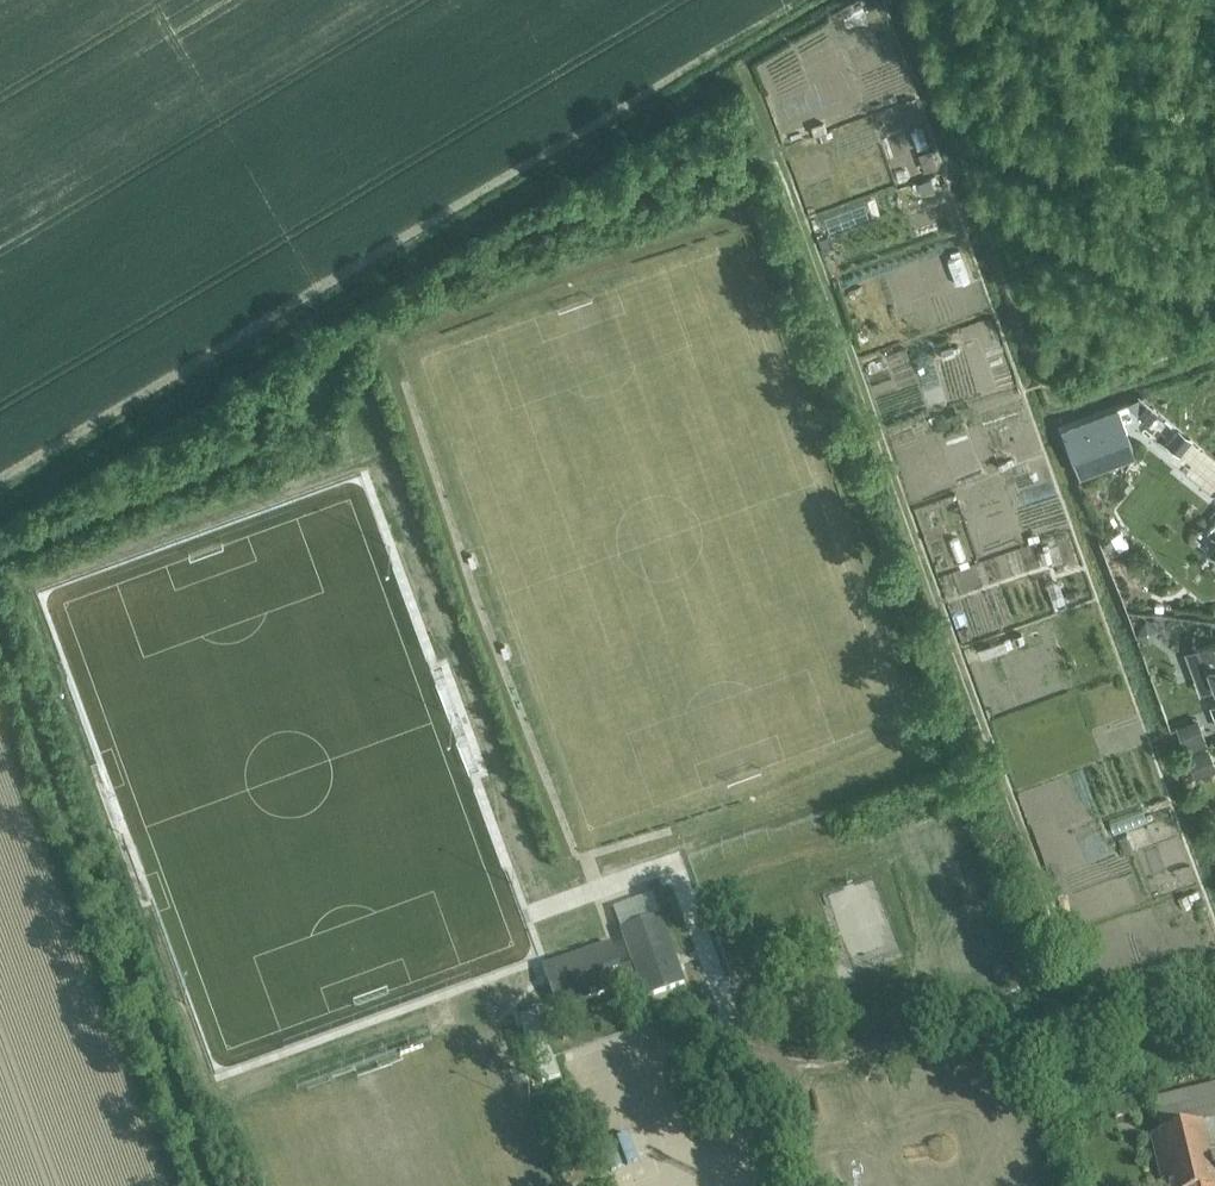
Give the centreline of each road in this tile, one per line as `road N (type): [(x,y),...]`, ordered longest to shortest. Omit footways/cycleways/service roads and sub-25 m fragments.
road 1 (track): [(775,138),(1068,945),(1056,965),(1012,996),(845,1058),(794,1063),(737,1044),(722,1029)]

